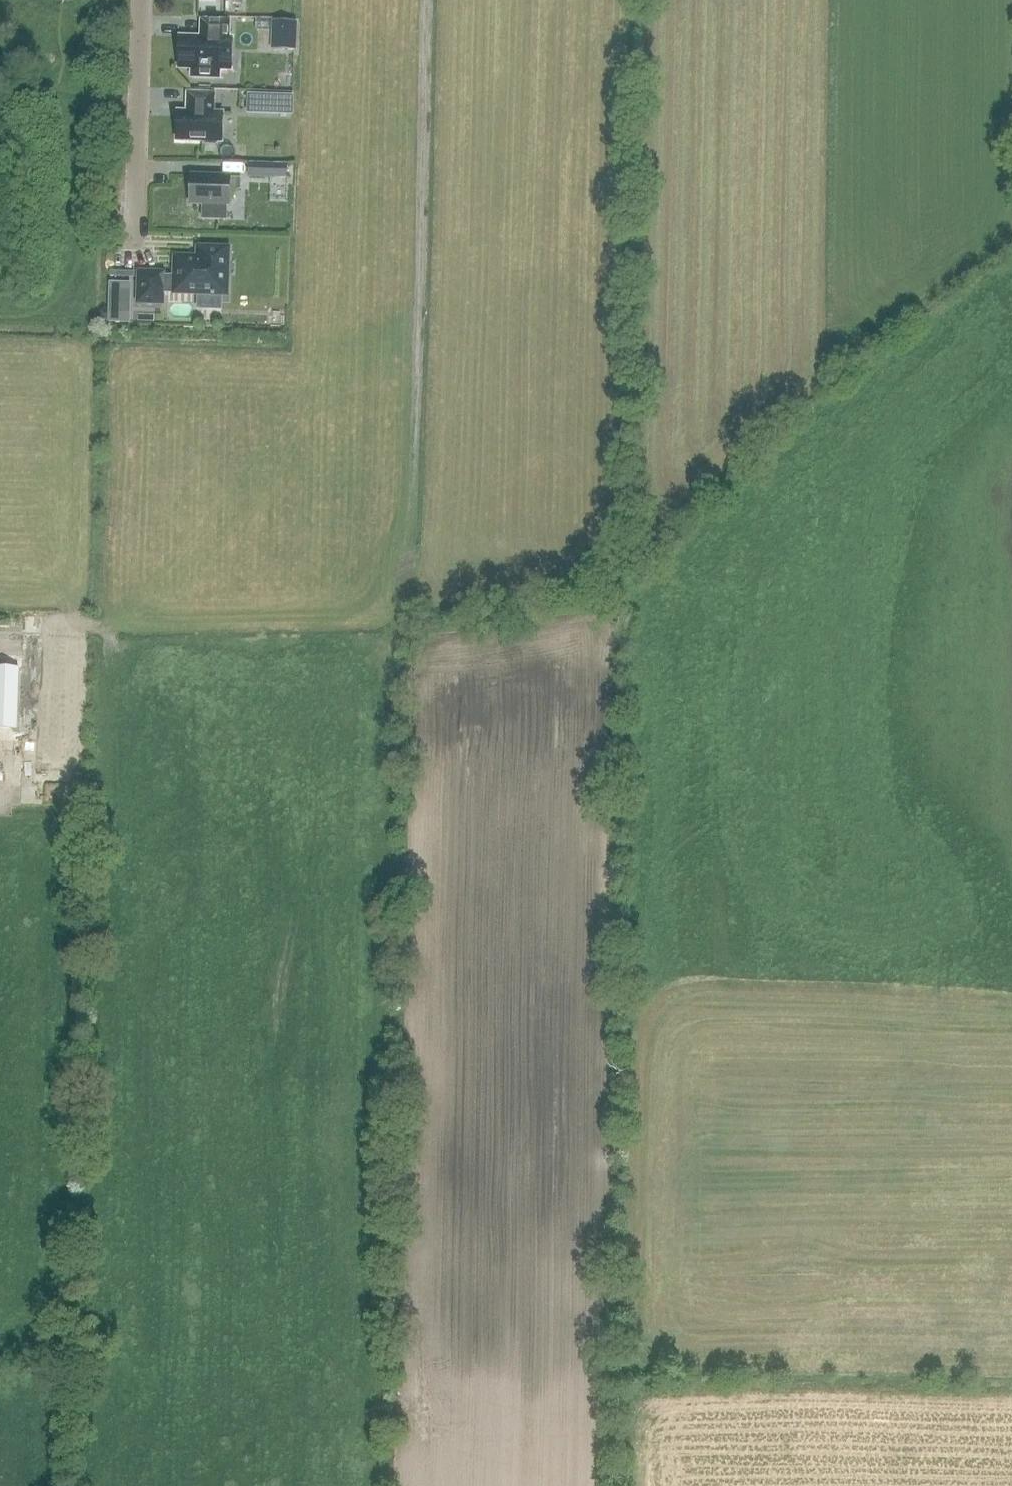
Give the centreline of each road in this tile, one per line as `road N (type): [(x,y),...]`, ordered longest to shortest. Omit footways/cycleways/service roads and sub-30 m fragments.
road 1 (residential): [(133,240),(141,0)]

